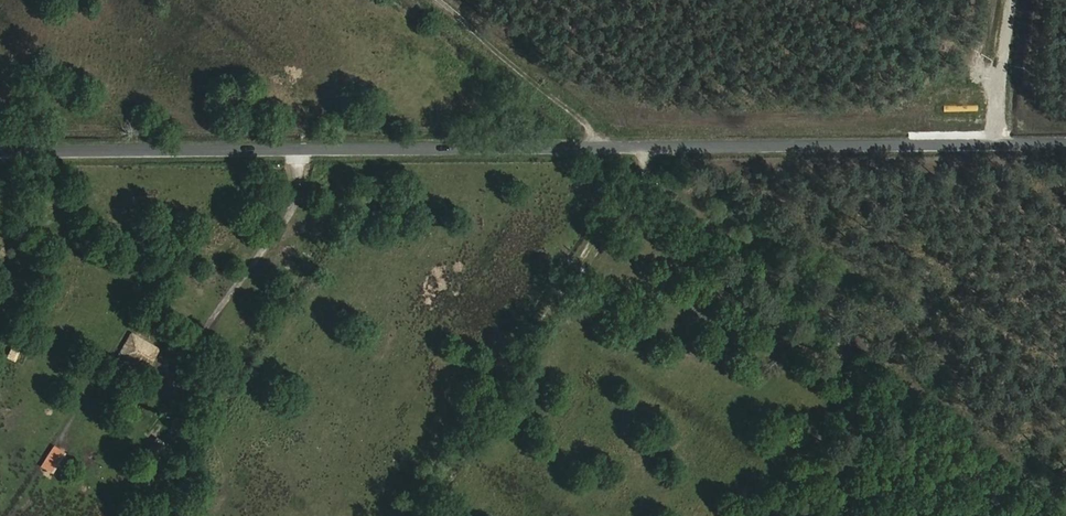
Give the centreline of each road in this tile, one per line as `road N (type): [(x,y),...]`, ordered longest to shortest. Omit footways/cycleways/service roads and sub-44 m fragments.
road 1 (tertiary): [(0,156),(1065,144)]
road 2 (track): [(619,148),(426,0)]
road 3 (track): [(991,144),(1012,0)]

